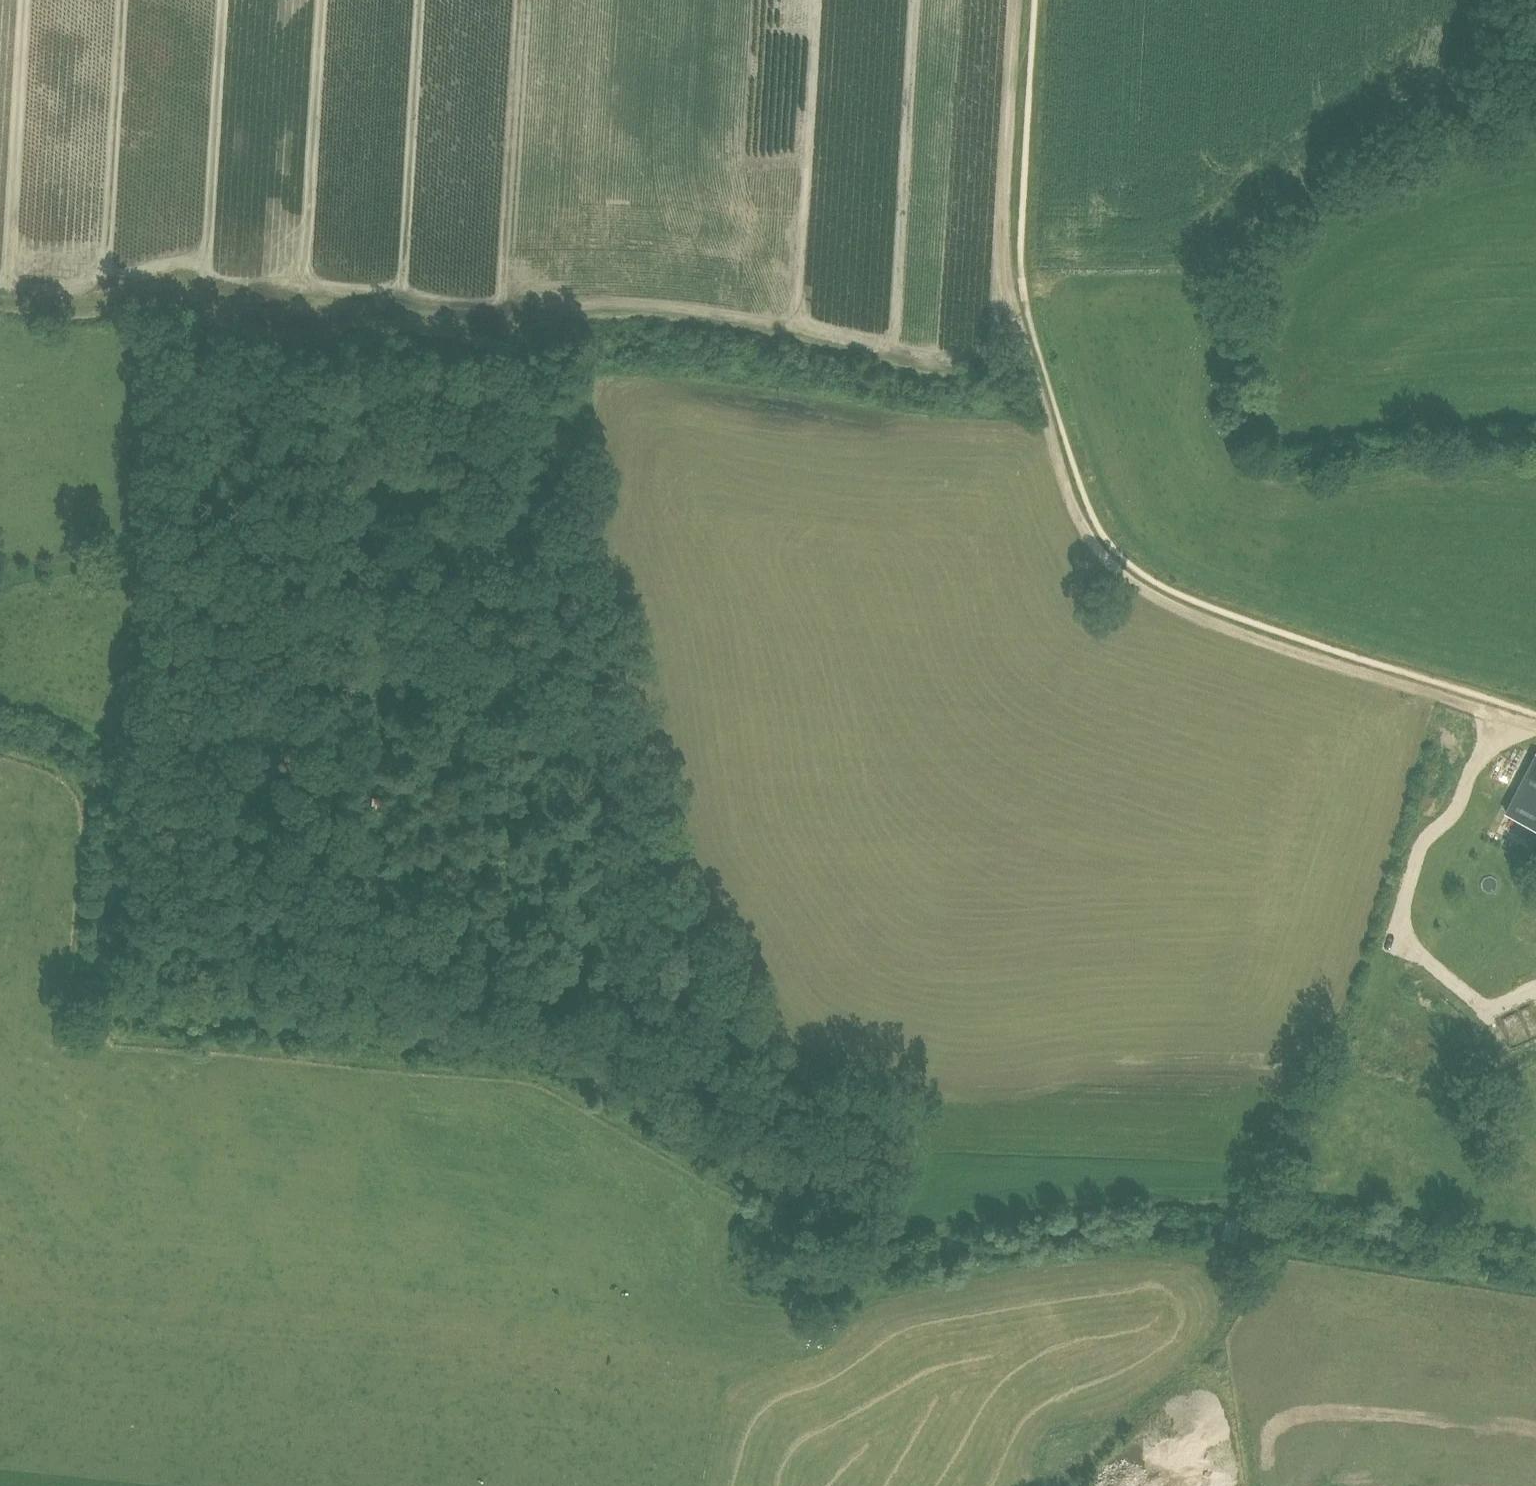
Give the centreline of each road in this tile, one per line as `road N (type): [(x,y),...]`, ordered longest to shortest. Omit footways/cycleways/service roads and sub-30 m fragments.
road 1 (track): [(1535,728),(1193,616),(1149,596),(1092,541),(1006,281),(1019,0)]

